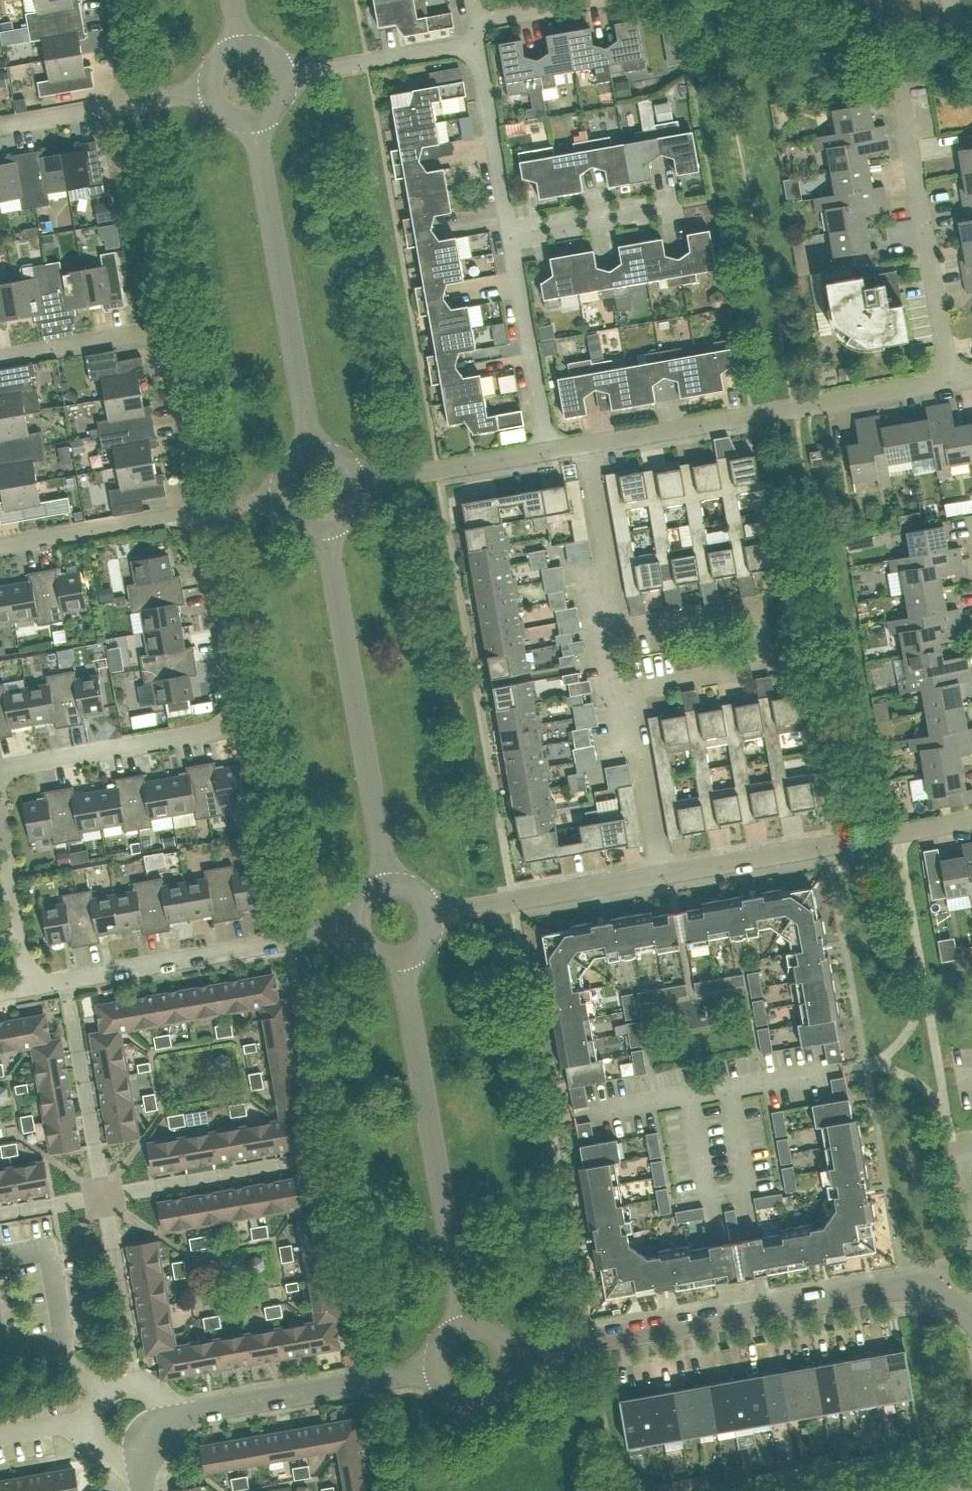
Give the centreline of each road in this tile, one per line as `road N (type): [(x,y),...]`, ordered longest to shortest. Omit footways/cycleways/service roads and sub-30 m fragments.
road 1 (residential): [(0,768),(227,730),(238,713),(198,513)]
road 2 (residential): [(586,442),(954,381)]
road 3 (residential): [(463,1326),(400,959)]
road 4 (residential): [(387,887),(323,524)]
road 5 (residential): [(310,456),(250,117)]
road 6 (residential): [(198,513),(165,346),(144,332),(0,357)]
road 7 (residential): [(620,693),(753,669),(763,658),(755,619),(734,610),(609,630)]
road 8 (residential): [(32,988),(358,930)]
road 9 (residential): [(662,875),(971,819)]
road 10 (residential): [(954,381),(902,89)]
road 11 (residential): [(184,1415),(437,1366)]
road 12 (residential): [(430,913),(662,875)]
road 13 (residential): [(733,1314),(506,1354)]
road 14 (residential): [(549,449),(509,231)]
road 15 (residential): [(971,1310),(933,1286),(763,1309)]
road 16 (residential): [(0,548),(198,513)]
road 17 (residential): [(351,482),(549,449)]
road 18 (residential): [(475,45),(278,74)]
road 19 (residential): [(609,630),(609,568),(586,442)]
road 20 (residential): [(509,231),(475,45)]
road 21 (residential): [(662,875),(638,739),(620,693)]
road 22 (residential): [(509,231),(682,204)]
road 23 (residential): [(65,1344),(51,1253),(0,1262)]
road 24 (residential): [(0,127),(130,104)]
road 25 (residential): [(21,928),(0,806)]
road 26 (residential): [(712,1193),(733,1314)]
road 27 (residential): [(763,1309),(743,1189)]

